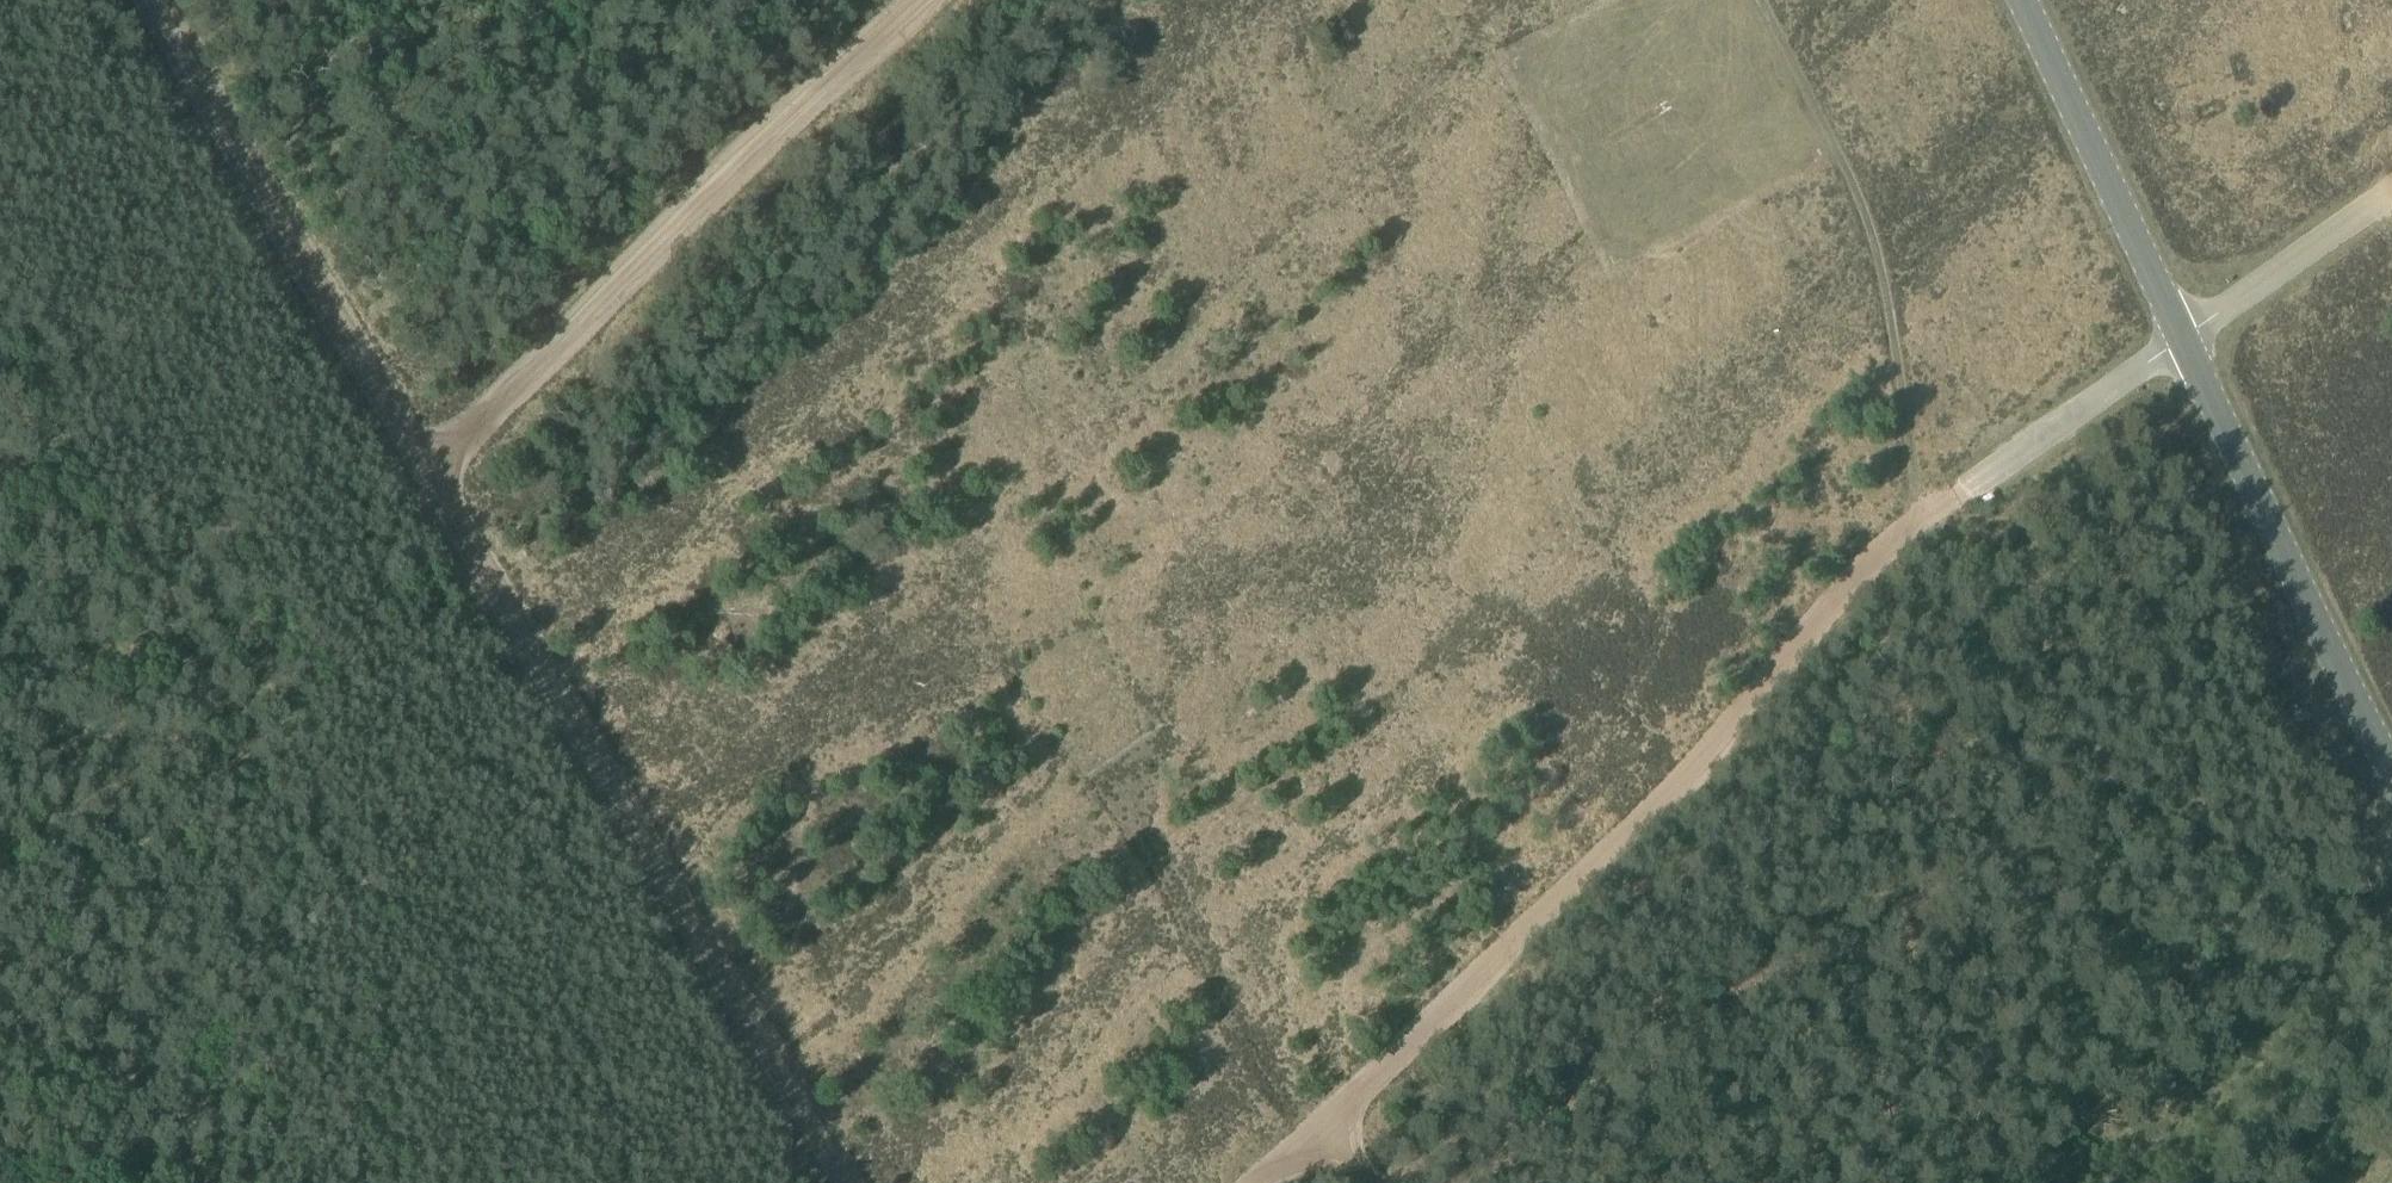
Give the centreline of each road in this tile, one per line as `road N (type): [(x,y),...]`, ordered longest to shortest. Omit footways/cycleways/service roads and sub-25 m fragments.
road 1 (track): [(2391,192),(1863,567),(1672,792),(1256,1182)]
road 2 (track): [(150,0),(848,1182)]
road 3 (track): [(923,0),(423,467)]

